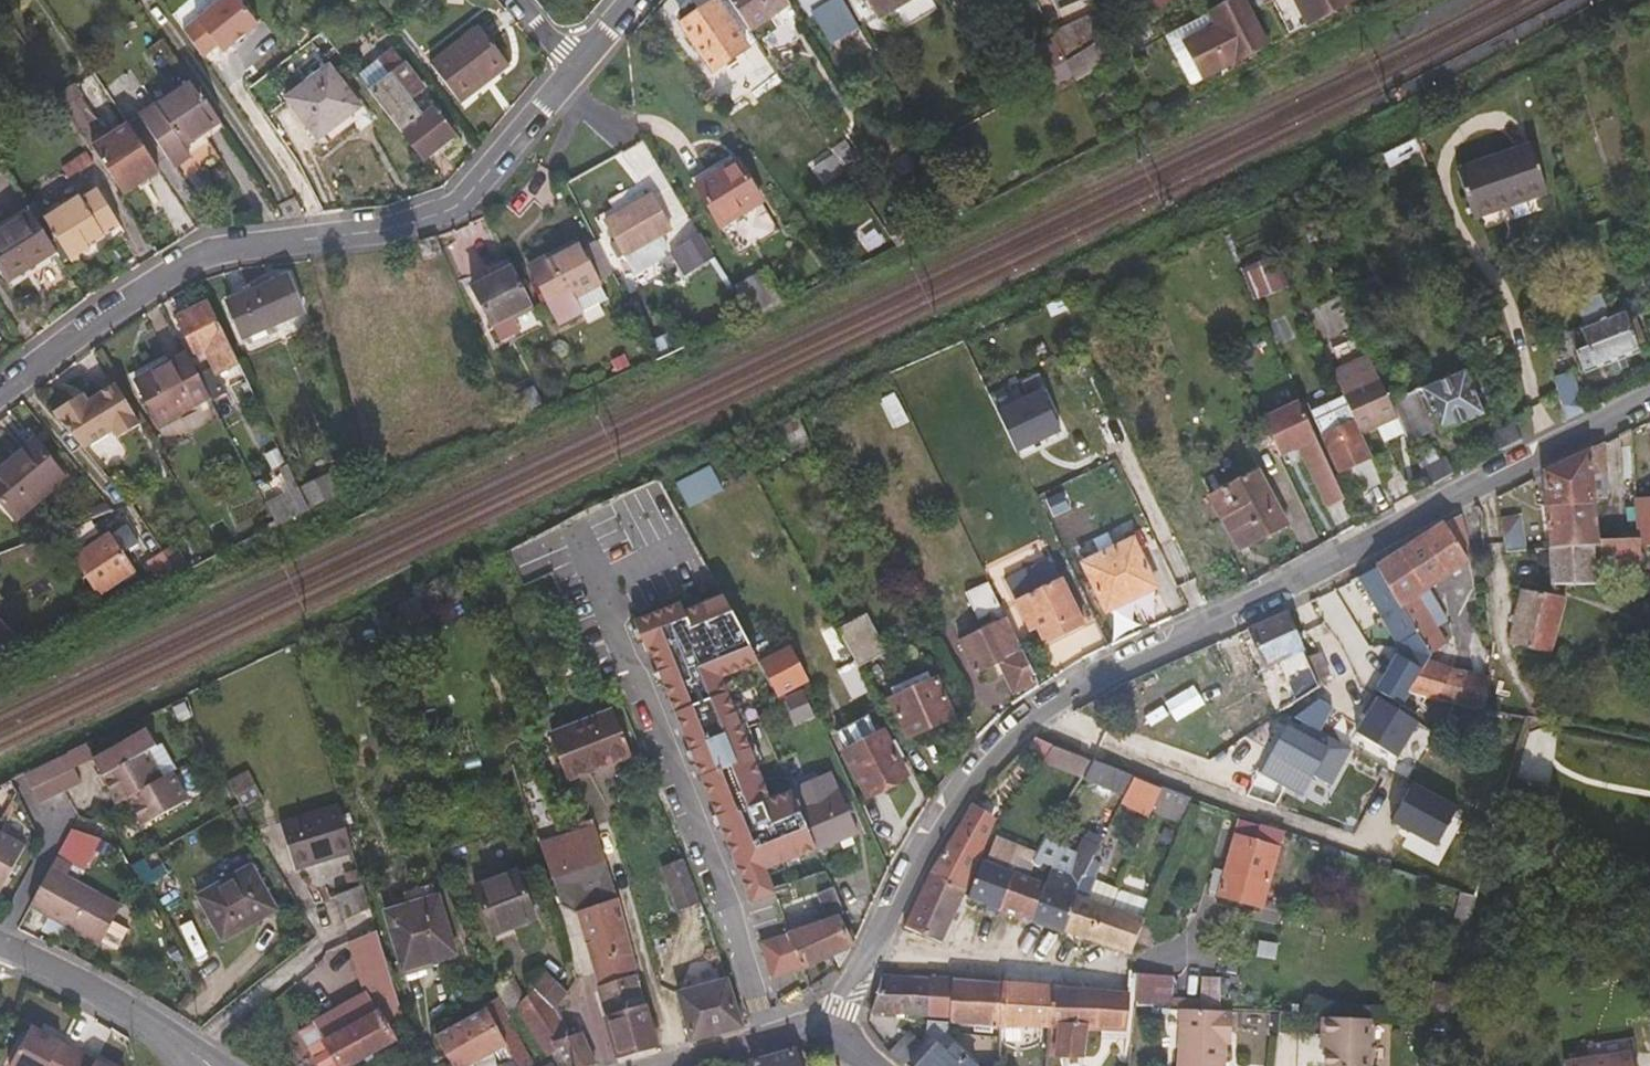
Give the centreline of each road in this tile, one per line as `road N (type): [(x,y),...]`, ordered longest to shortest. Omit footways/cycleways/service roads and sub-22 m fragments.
road 1 (residential): [(861,953),(961,786),(1071,696),(1365,562),(1482,484)]
road 2 (residential): [(580,68),(501,177),(458,206),(415,225),(209,254),(0,393)]
road 3 (residential): [(773,1043),(603,583)]
road 4 (residential): [(861,953),(1130,965),(1192,943)]
road 5 (residential): [(1482,484),(1503,599),(1500,629),(1537,724)]
road 6 (residential): [(0,944),(76,979),(193,1060)]
road 7 (residential): [(1482,484),(1553,437),(1649,393)]

